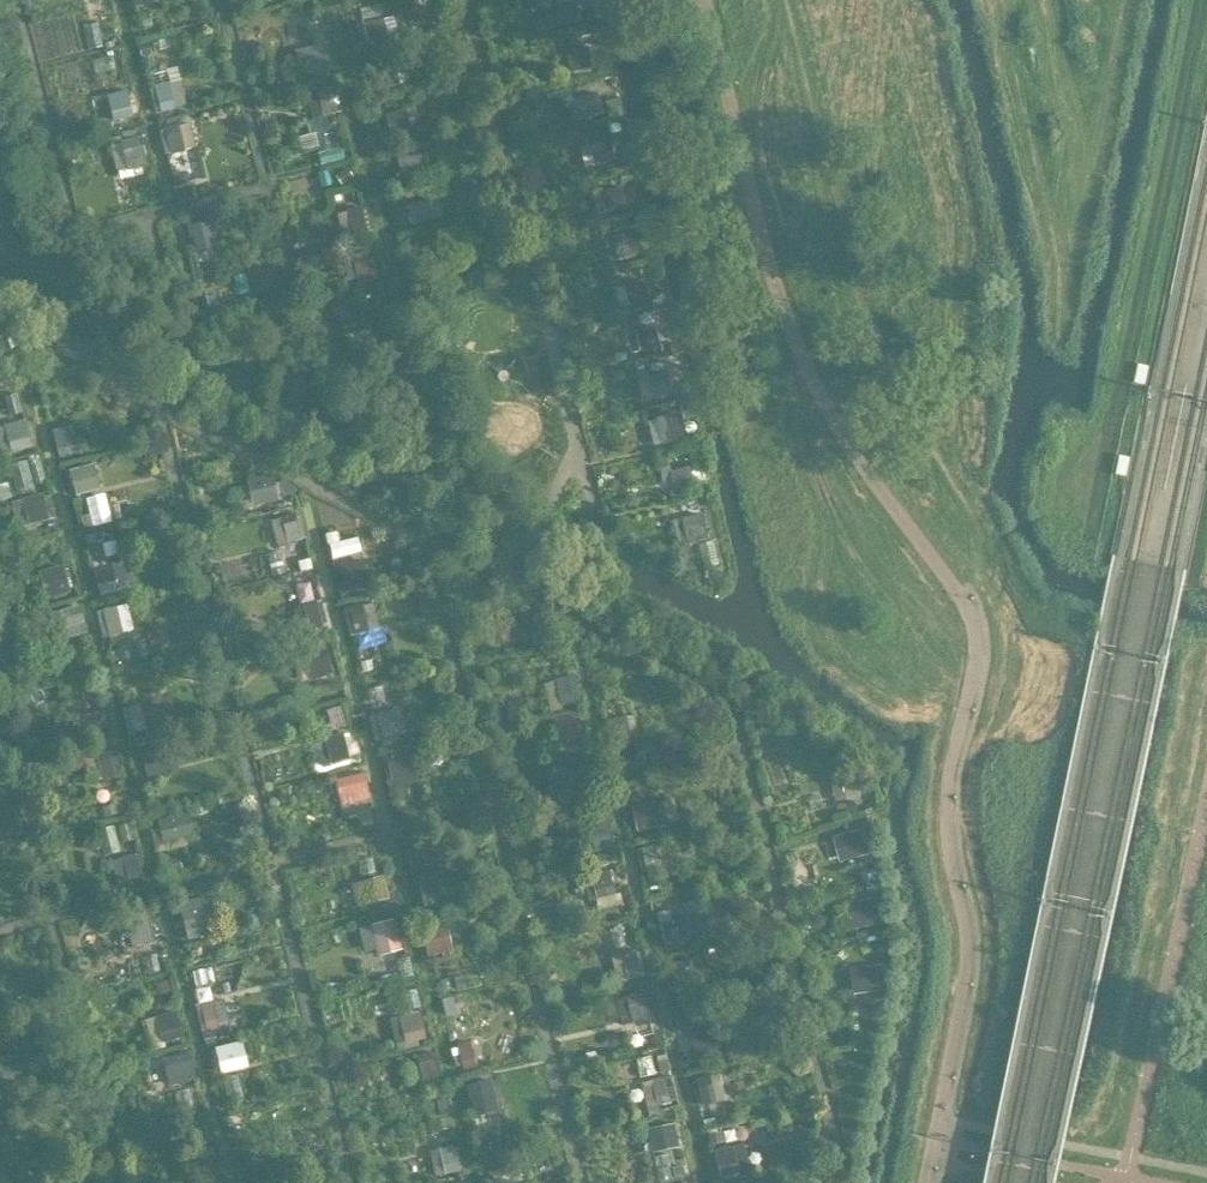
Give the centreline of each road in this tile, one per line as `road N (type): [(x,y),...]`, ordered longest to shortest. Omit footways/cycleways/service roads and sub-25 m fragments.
road 1 (track): [(1200,0),(1092,497)]

